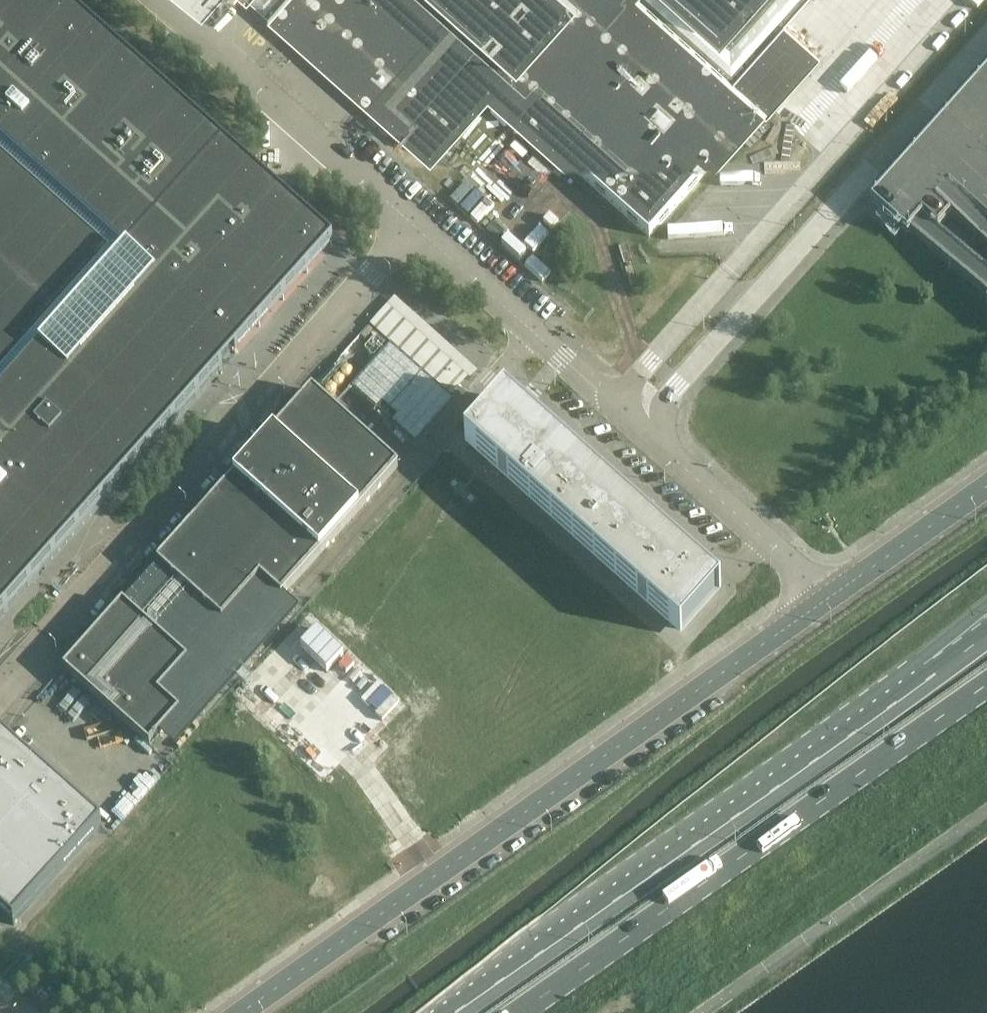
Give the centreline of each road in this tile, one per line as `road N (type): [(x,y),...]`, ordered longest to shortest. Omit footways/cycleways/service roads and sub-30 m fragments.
road 1 (unclassified): [(241,1012),(833,597)]
road 2 (primary): [(986,636),(456,1012)]
road 3 (unclassified): [(0,692),(414,224)]
road 4 (primary): [(518,1012),(986,684)]
road 5 (residential): [(626,415),(986,12)]
road 6 (residential): [(304,597),(535,334)]
road 7 (residential): [(163,0),(414,224)]
road 8 (residential): [(626,415),(833,597)]
road 9 (unclassified): [(833,597),(986,486)]
road 10 (residential): [(414,224),(535,334)]
road 11 (residential): [(535,334),(626,415)]

